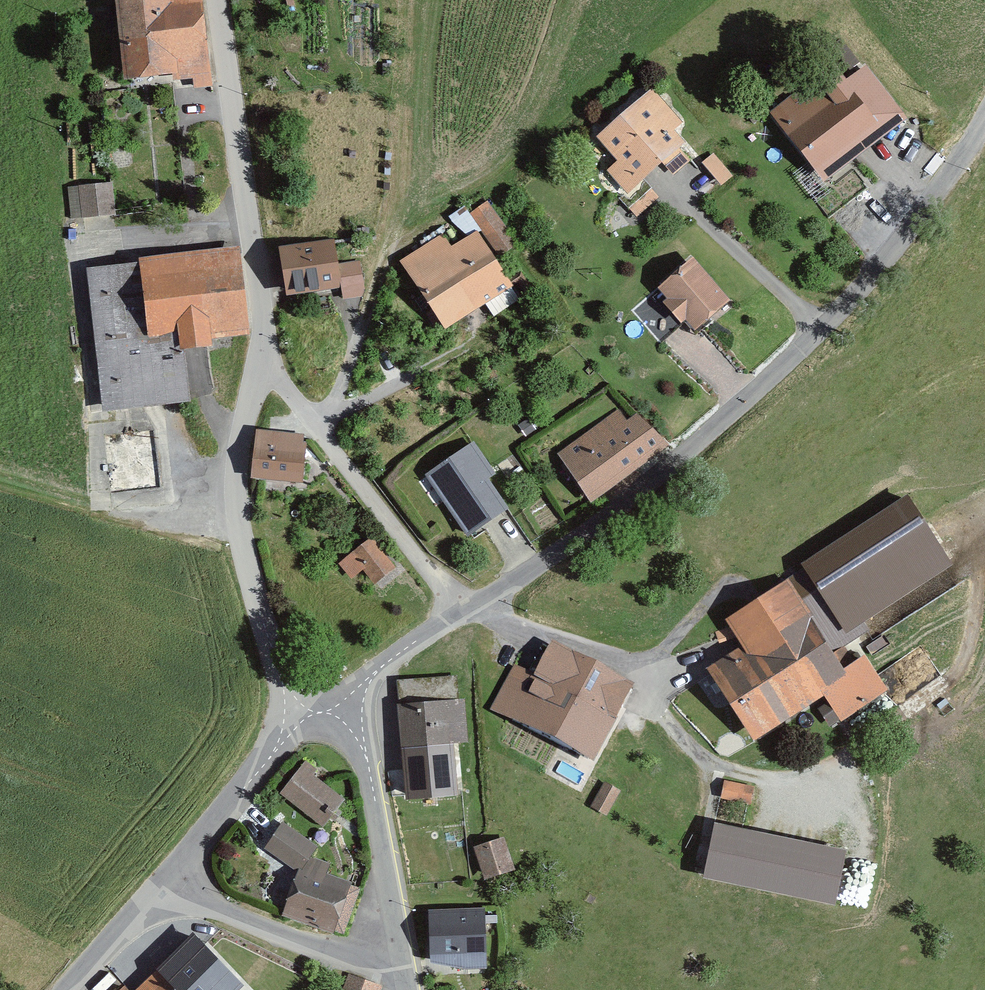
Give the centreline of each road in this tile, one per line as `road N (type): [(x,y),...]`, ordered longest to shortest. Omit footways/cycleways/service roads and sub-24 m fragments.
road 1 (unclassified): [(984,109),(933,200),(865,289),(762,388),(678,459),(460,608)]
road 2 (unclassified): [(266,369),(245,424),(238,515),(292,706),(286,737)]
road 3 (unclassified): [(266,369),(219,0)]
road 4 (unclassified): [(338,697),(362,740),(407,978)]
road 5 (unclassified): [(163,882),(251,923),(407,978)]
road 6 (unclassified): [(460,608),(315,427)]
road 7 (unclassified): [(163,882),(286,737)]
road 8 (residential): [(315,427),(475,342)]
road 9 (unclassified): [(338,697),(460,608)]
road 10 (unclassified): [(68,989),(163,882)]

